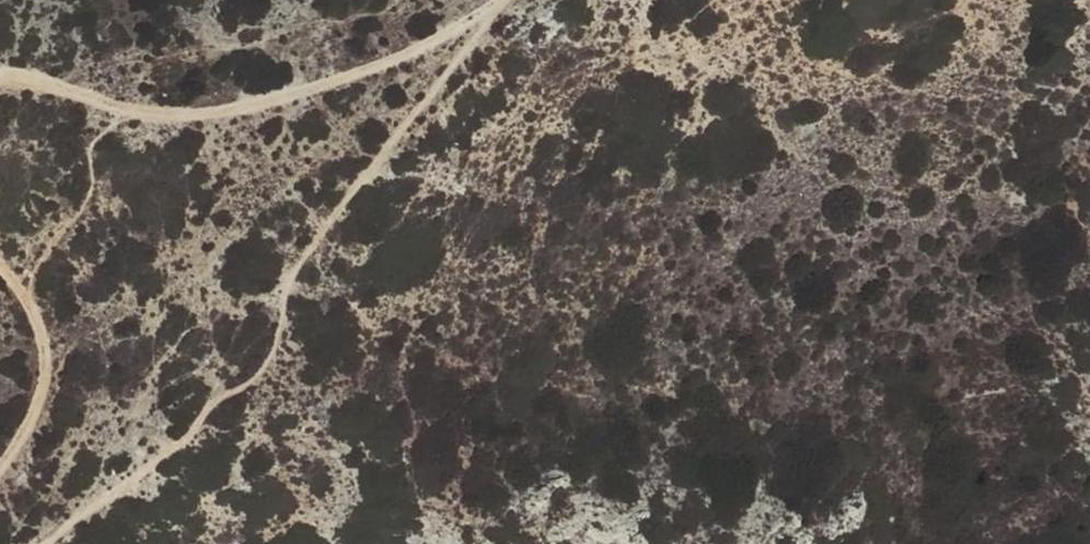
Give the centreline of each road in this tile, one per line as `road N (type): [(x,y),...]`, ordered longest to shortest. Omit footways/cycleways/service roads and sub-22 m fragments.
road 1 (track): [(0,73),(27,64),(170,103),(273,104),(497,20),(524,0)]
road 2 (track): [(0,463),(39,365),(36,327),(0,253)]

